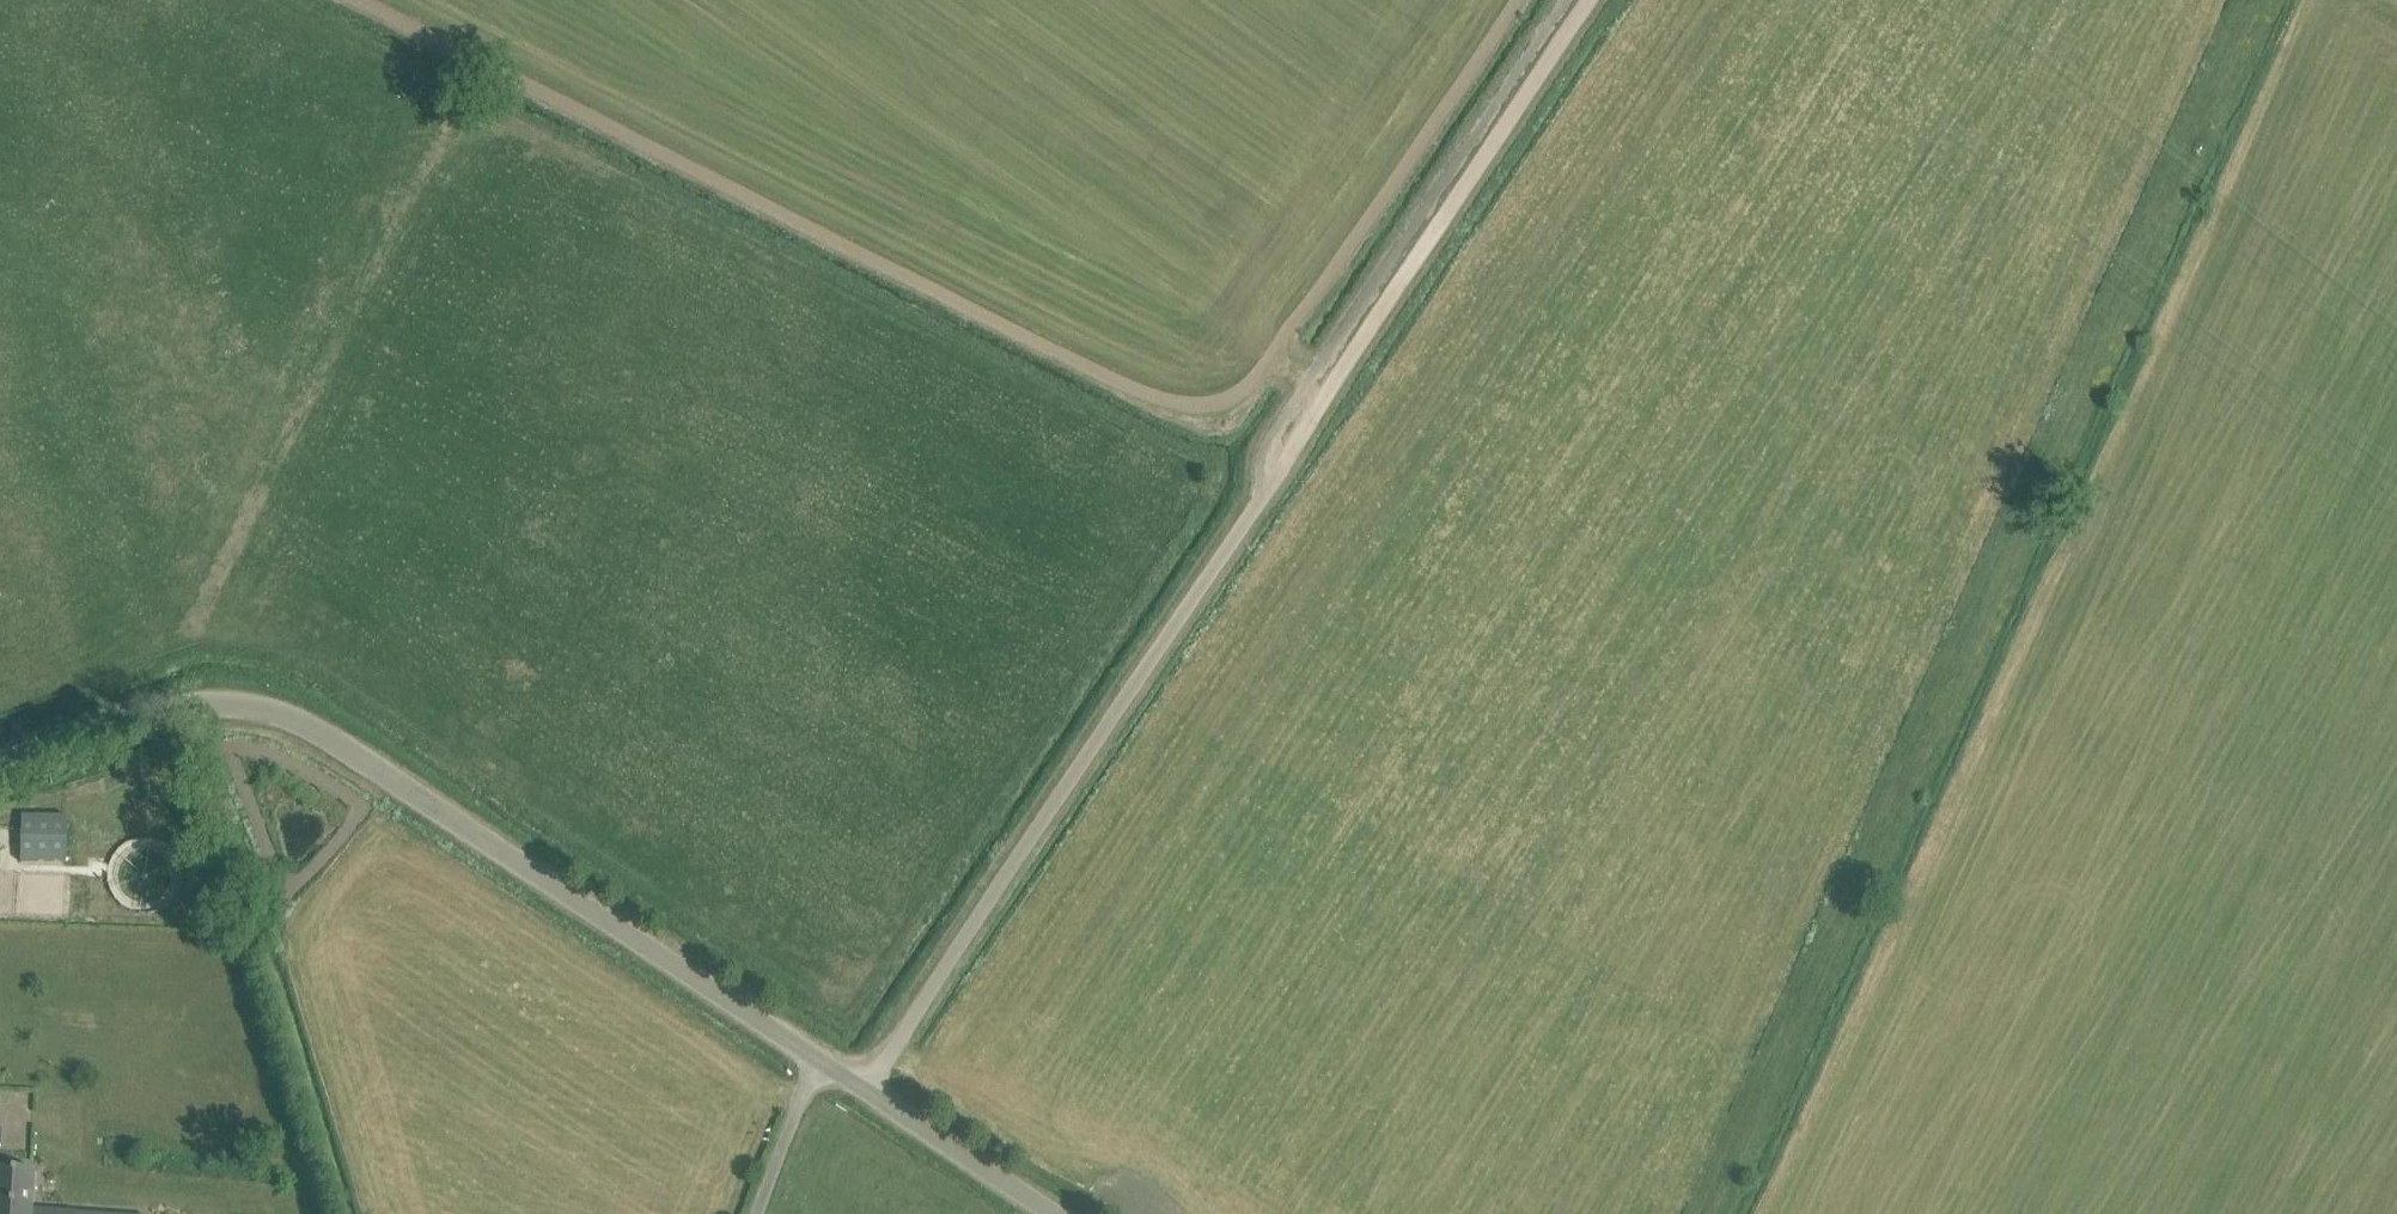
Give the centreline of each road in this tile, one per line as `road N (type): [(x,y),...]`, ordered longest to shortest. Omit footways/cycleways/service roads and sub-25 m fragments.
road 1 (unclassified): [(0,763),(209,699),(283,708),(866,1091)]
road 2 (unclassified): [(866,1091),(1269,495)]
road 3 (track): [(1269,495),(1607,0)]
road 4 (unclassified): [(1058,1213),(866,1091)]

